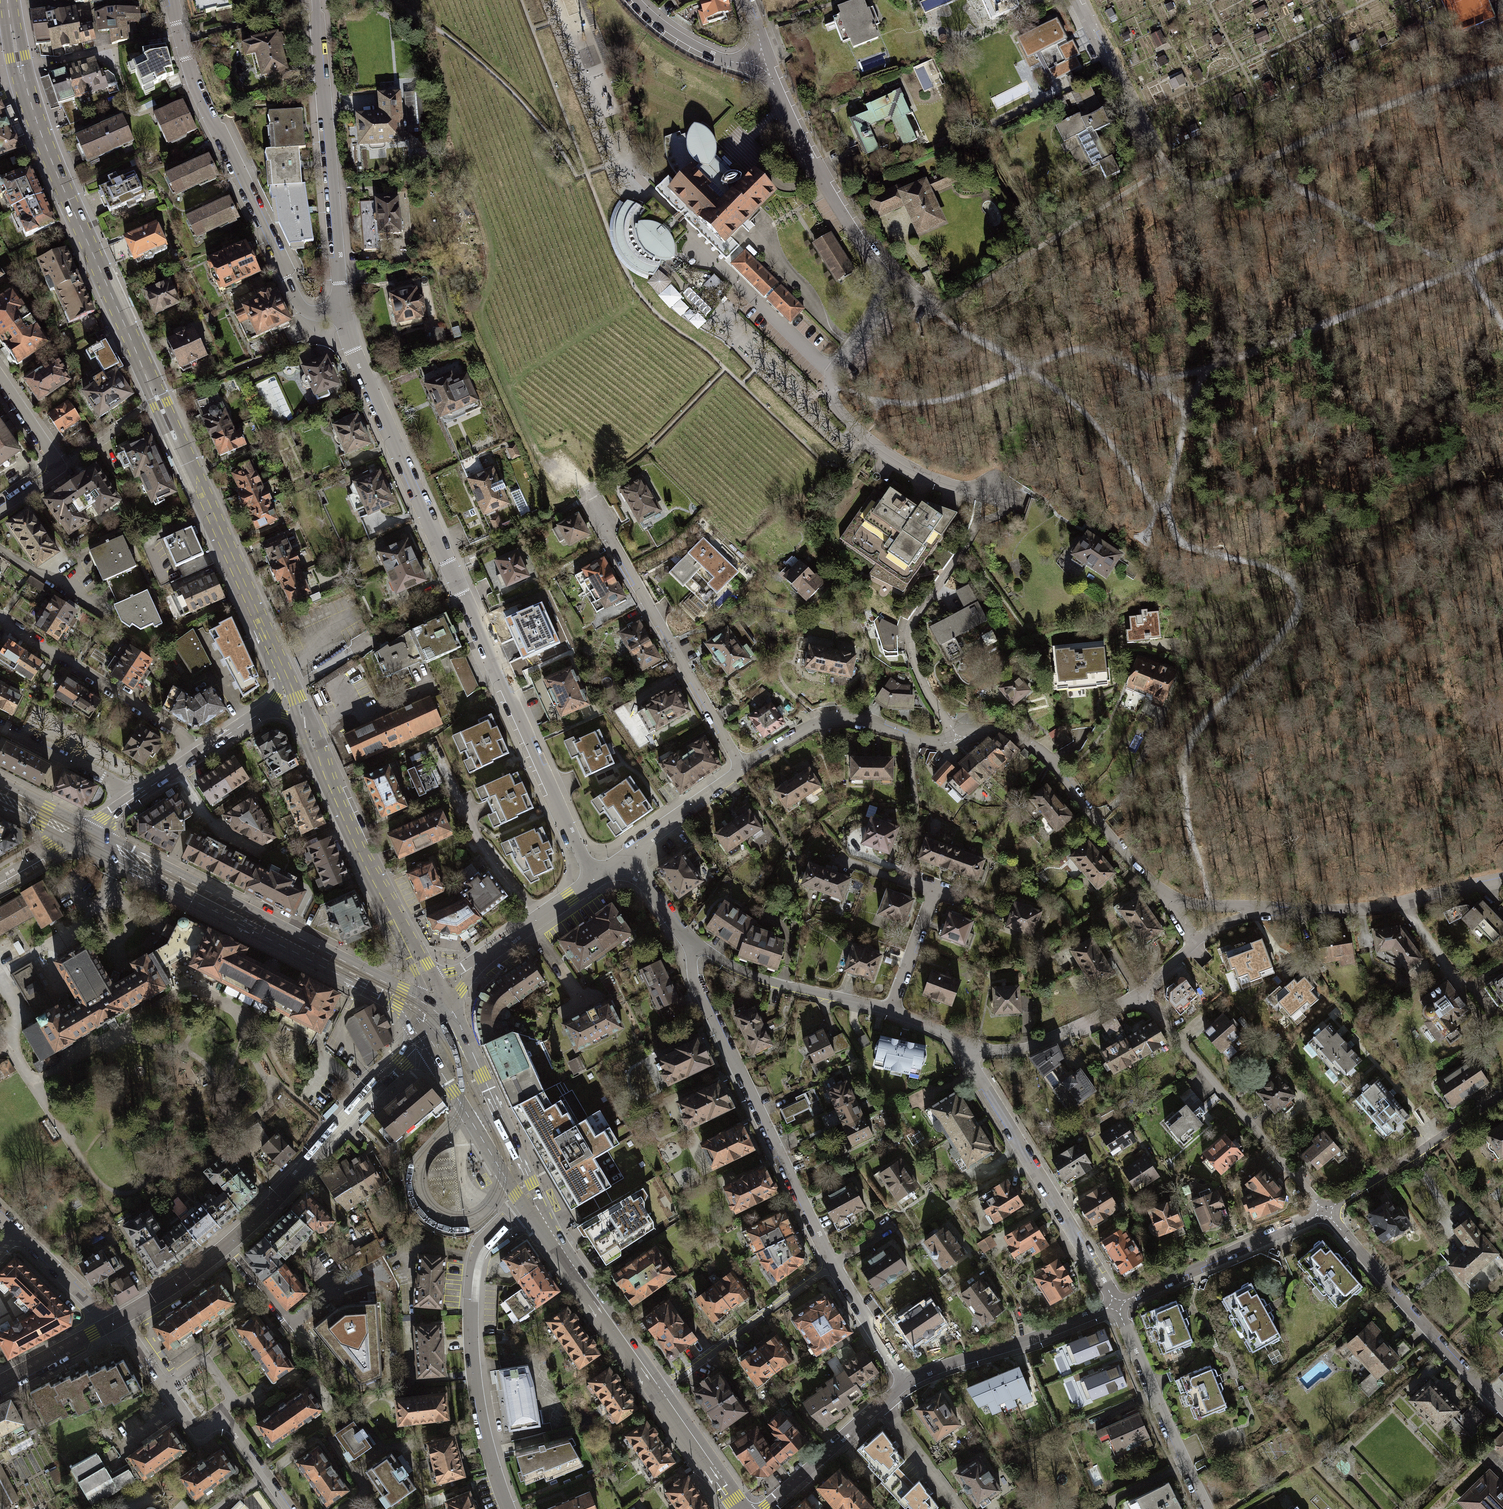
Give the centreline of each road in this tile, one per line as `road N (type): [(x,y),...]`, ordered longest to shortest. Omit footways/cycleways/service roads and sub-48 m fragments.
road 1 (track): [(1502,249),(1204,366),(1169,490),(1173,528),(1183,543),(1280,574),(1295,585),(1299,604),(1186,754),(1190,825),(1209,906)]
road 2 (secondary): [(12,28),(64,190),(285,675)]
road 3 (residential): [(593,878),(351,351),(341,312)]
road 4 (tertiary): [(112,1322),(188,1275),(257,1218),(436,1025)]
road 5 (track): [(1204,366),(1159,383),(1086,347),(928,403),(829,391)]
road 6 (residential): [(341,312),(307,312),(294,294),(192,78),(169,0)]
road 7 (track): [(1502,70),(1388,106),(1217,184),(1198,186),(1165,167)]
road 8 (residential): [(884,276),(879,303),(831,374),(832,404),(864,438),(913,470),(959,489),(1007,495),(1003,512)]
road 9 (residential): [(832,1264),(709,1013),(685,942)]
road 10 (residential): [(506,1508),(475,1391),(471,1290),(483,1242),(533,1203)]
road 11 (residential): [(341,312),(317,0)]
road 12 (residential): [(741,769),(589,496)]
road 13 (track): [(935,312),(1029,369),(1094,423),(1168,512)]
road 14 (residential): [(971,1046),(974,1073),(1115,1303)]
road 15 (residential): [(1137,995),(1325,1213)]
road 16 (residential): [(959,739),(994,730),(1024,738),(1167,898)]
road 17 (residential): [(959,739),(925,692),(911,631),(978,522),(1003,512)]
road 18 (secondary): [(423,972),(306,725)]
road 19 (residential): [(1325,1213),(1502,1409)]
road 20 (residential): [(0,618),(173,731),(197,756)]
road 21 (residential): [(767,67),(818,172),(884,276)]
road 22 (residential): [(1268,910),(1402,904),(1502,880)]
road 23 (residential): [(741,769),(827,720),(935,743),(959,739)]
road 24 (secondary): [(235,914),(436,1025)]
road 25 (residential): [(1115,1303),(1325,1213)]
road 26 (residential): [(904,1384),(1115,1303)]
road 27 (secondary): [(533,1203),(657,1390)]
road 28 (residential): [(1115,1303),(1206,1508)]
road 29 (residential): [(685,942),(779,986),(889,1010)]
road 30 (residential): [(657,1390),(832,1264)]
road 31 (residential): [(1325,1213),(1502,1098)]
road 32 (secondary): [(436,1025),(533,1203)]
road 33 (residential): [(762,1508),(904,1384)]
road 34 (secondary): [(69,840),(202,909),(235,914)]
road 35 (residential): [(971,1046),(1032,1045),(1137,995)]
road 36 (residential): [(0,379),(57,465),(0,509)]
road 37 (secondary): [(235,914),(213,890),(92,827)]
road 38 (residential): [(767,67),(691,48),(633,0)]
road 39 (residential): [(1076,0),(1143,135)]
road 40 (residential): [(0,728),(103,778),(127,803)]
road 41 (residential): [(475,965),(593,878)]
road 42 (residential): [(625,856),(741,769)]
road 43 (secondary): [(657,1390),(740,1508)]
road 44 (residential): [(904,1384),(832,1264)]
road 45 (residential): [(17,1232),(112,1322)]
road 46 (residential): [(889,1010),(936,889)]
road 47 (tertiary): [(0,1382),(112,1322)]
road 48 (residential): [(222,1414),(233,1400),(203,1358),(164,1385)]

